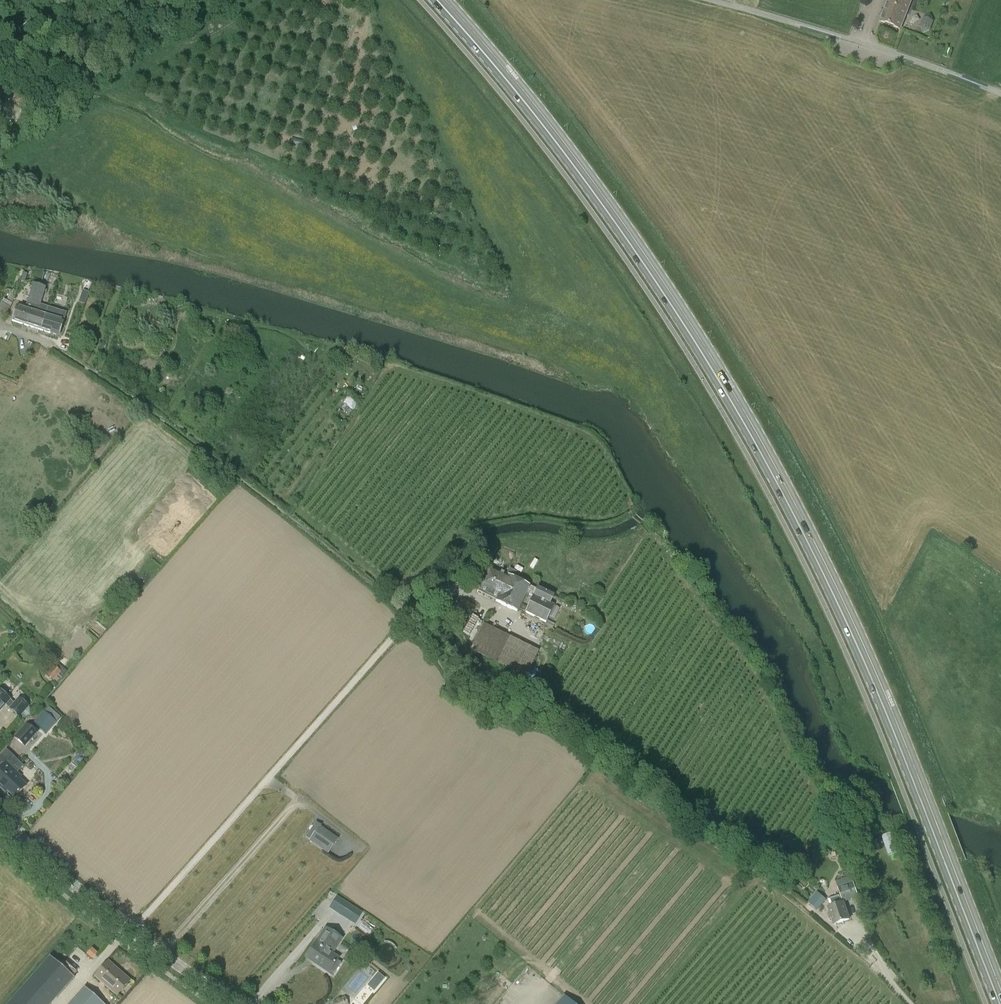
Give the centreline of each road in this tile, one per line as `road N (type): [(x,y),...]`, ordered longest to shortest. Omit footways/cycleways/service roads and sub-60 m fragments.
road 1 (primary): [(1000,1002),(878,692),(810,545),(696,343),(541,121),(433,0)]
road 2 (track): [(536,628),(464,592),(425,603),(132,932)]
road 3 (unclassified): [(1000,94),(711,0)]
road 4 (tertiary): [(234,1003),(108,913),(0,817)]

